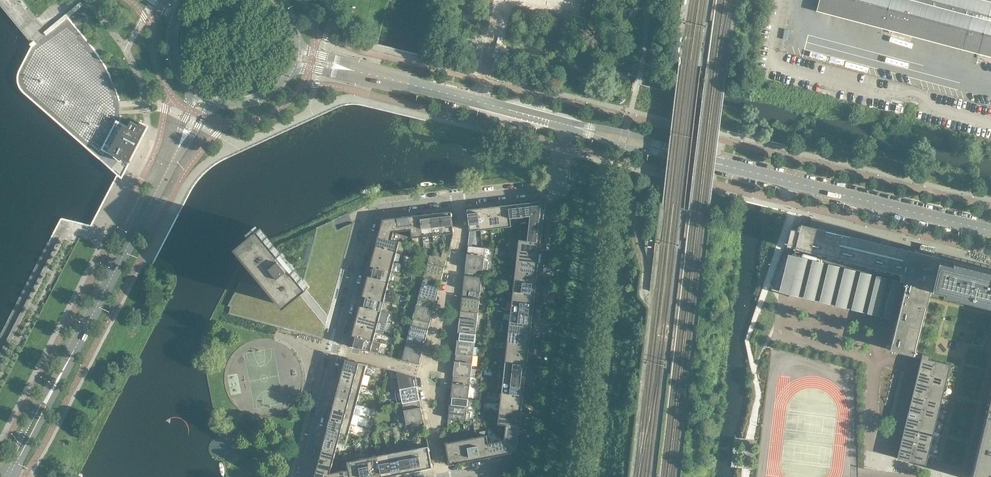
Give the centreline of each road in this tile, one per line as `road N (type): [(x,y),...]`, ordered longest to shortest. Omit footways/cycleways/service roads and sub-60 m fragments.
road 1 (tertiary): [(990,230),(569,127)]
road 2 (residential): [(457,195),(371,213),(303,476)]
road 3 (secondary): [(7,476),(167,171)]
road 4 (residential): [(486,469),(526,459),(559,185)]
road 5 (residential): [(444,475),(425,371),(461,233),(457,195)]
road 6 (tertiary): [(569,127),(361,72)]

